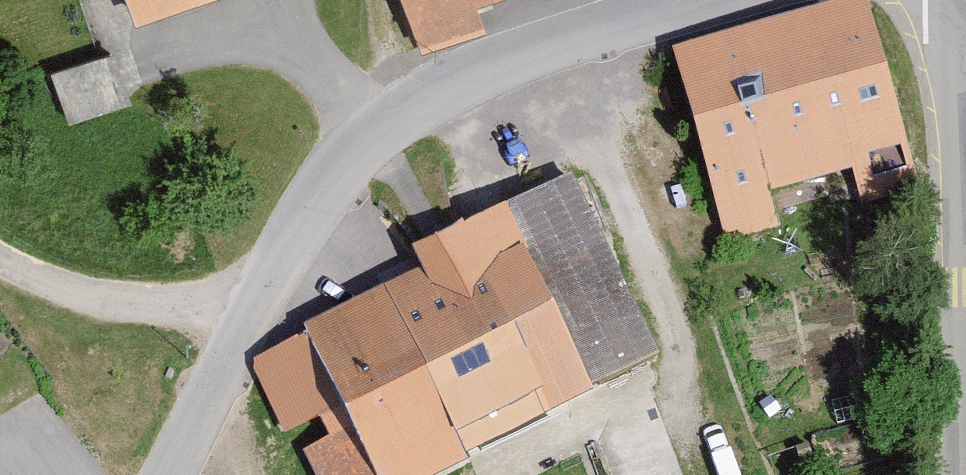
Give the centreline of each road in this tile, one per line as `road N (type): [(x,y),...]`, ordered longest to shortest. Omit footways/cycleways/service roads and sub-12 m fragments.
road 1 (residential): [(699,0),(486,68),(412,101),(366,139),(322,194),(170,474)]
road 2 (residential): [(954,0),(965,321)]

